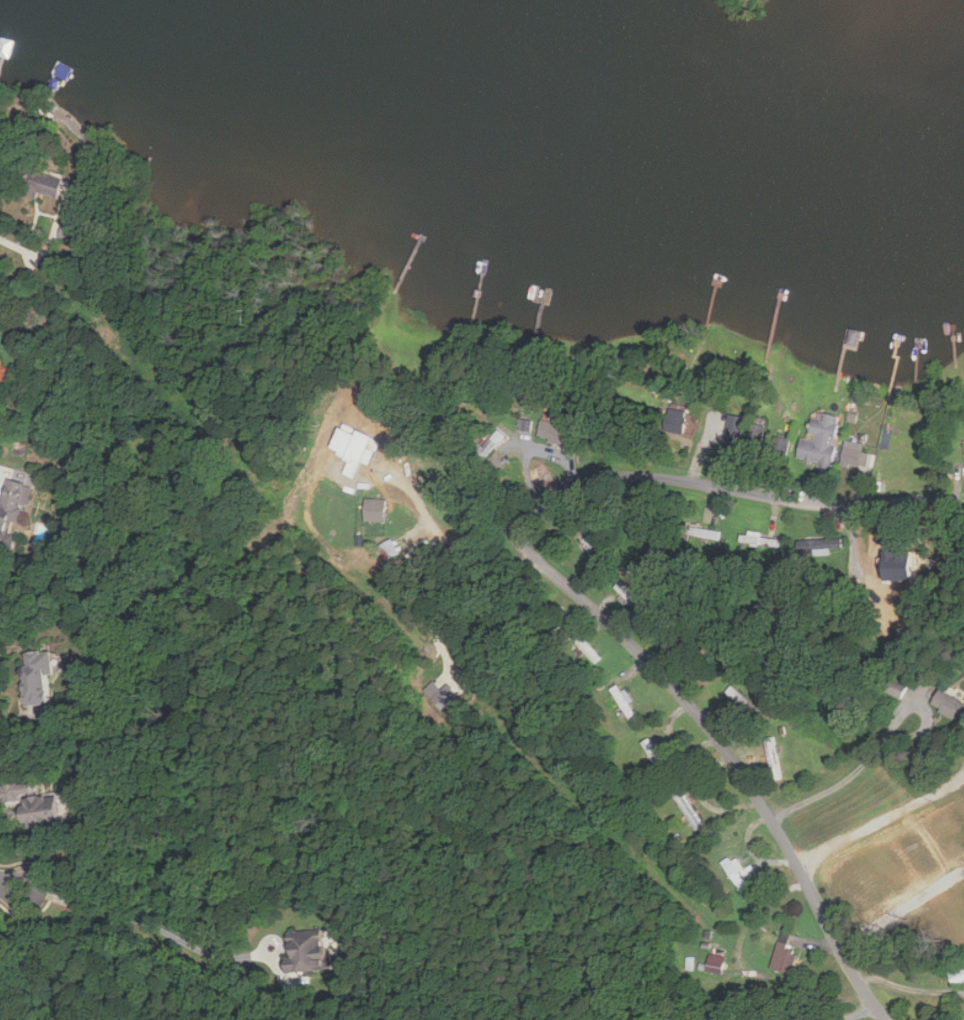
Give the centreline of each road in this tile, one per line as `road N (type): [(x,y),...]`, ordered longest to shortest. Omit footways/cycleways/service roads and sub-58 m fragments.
road 1 (residential): [(885,1019),(724,746),(608,622),(527,550),(525,526),(553,499),(617,477),(822,507),(936,496),(963,503)]

